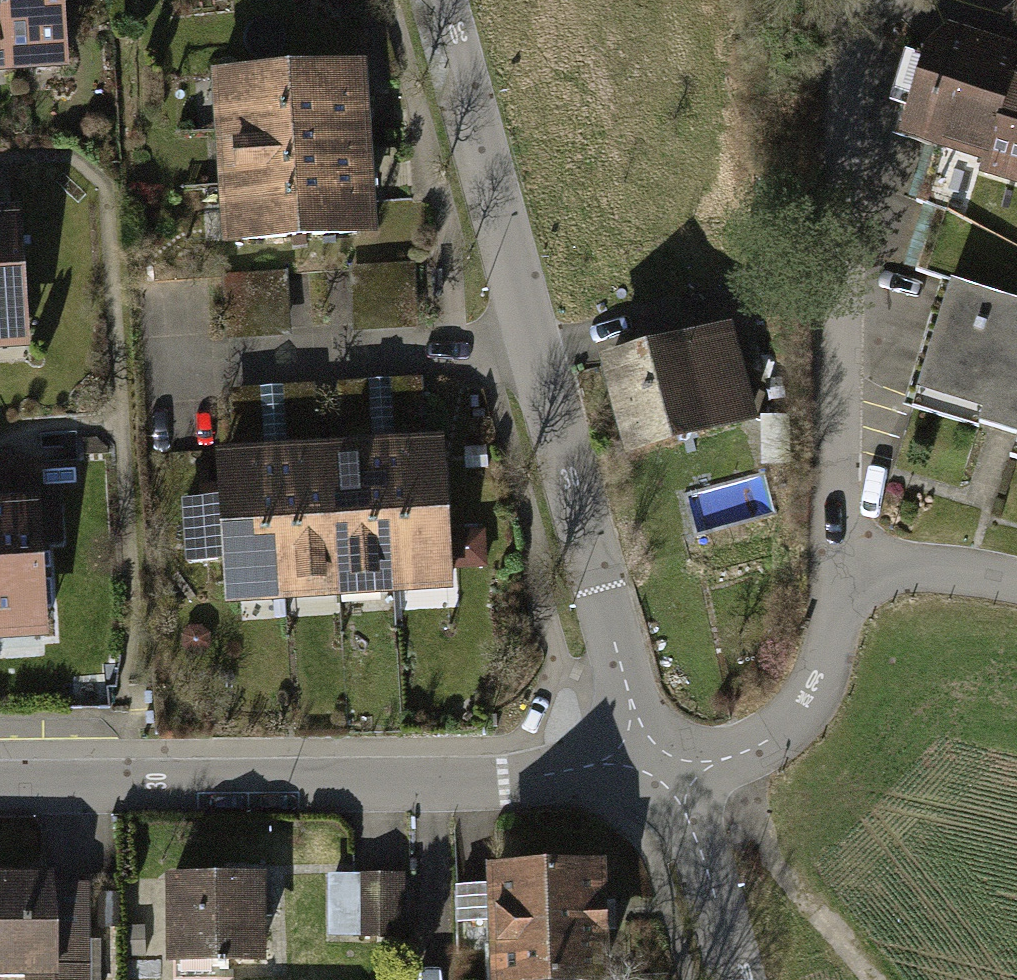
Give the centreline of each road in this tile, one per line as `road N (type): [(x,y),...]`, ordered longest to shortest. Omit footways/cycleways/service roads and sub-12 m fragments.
road 1 (tertiary): [(658,763),(630,700),(437,0)]
road 2 (residential): [(658,763),(0,786)]
road 3 (residential): [(857,0),(847,39),(838,564)]
road 4 (residential): [(838,564),(833,643),(793,717),(727,758),(658,763)]
road 5 (track): [(712,763),(777,869),(868,979)]
road 6 (tertiary): [(732,979),(686,810),(658,763)]
road 7 (residential): [(1016,576),(838,564)]

